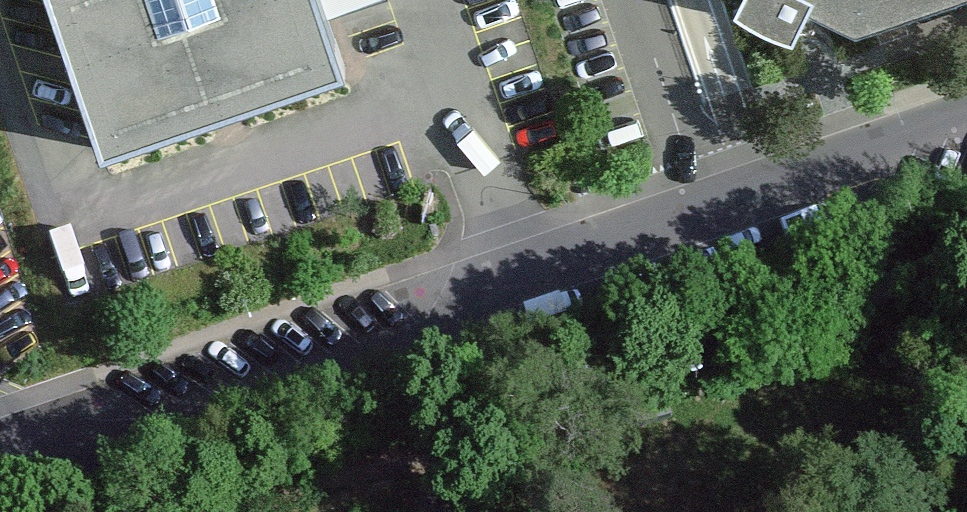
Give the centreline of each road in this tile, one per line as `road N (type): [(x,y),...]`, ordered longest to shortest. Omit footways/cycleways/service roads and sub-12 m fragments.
road 1 (residential): [(966,114),(709,206),(513,256),(0,423)]
road 2 (track): [(966,257),(658,390),(246,511)]

